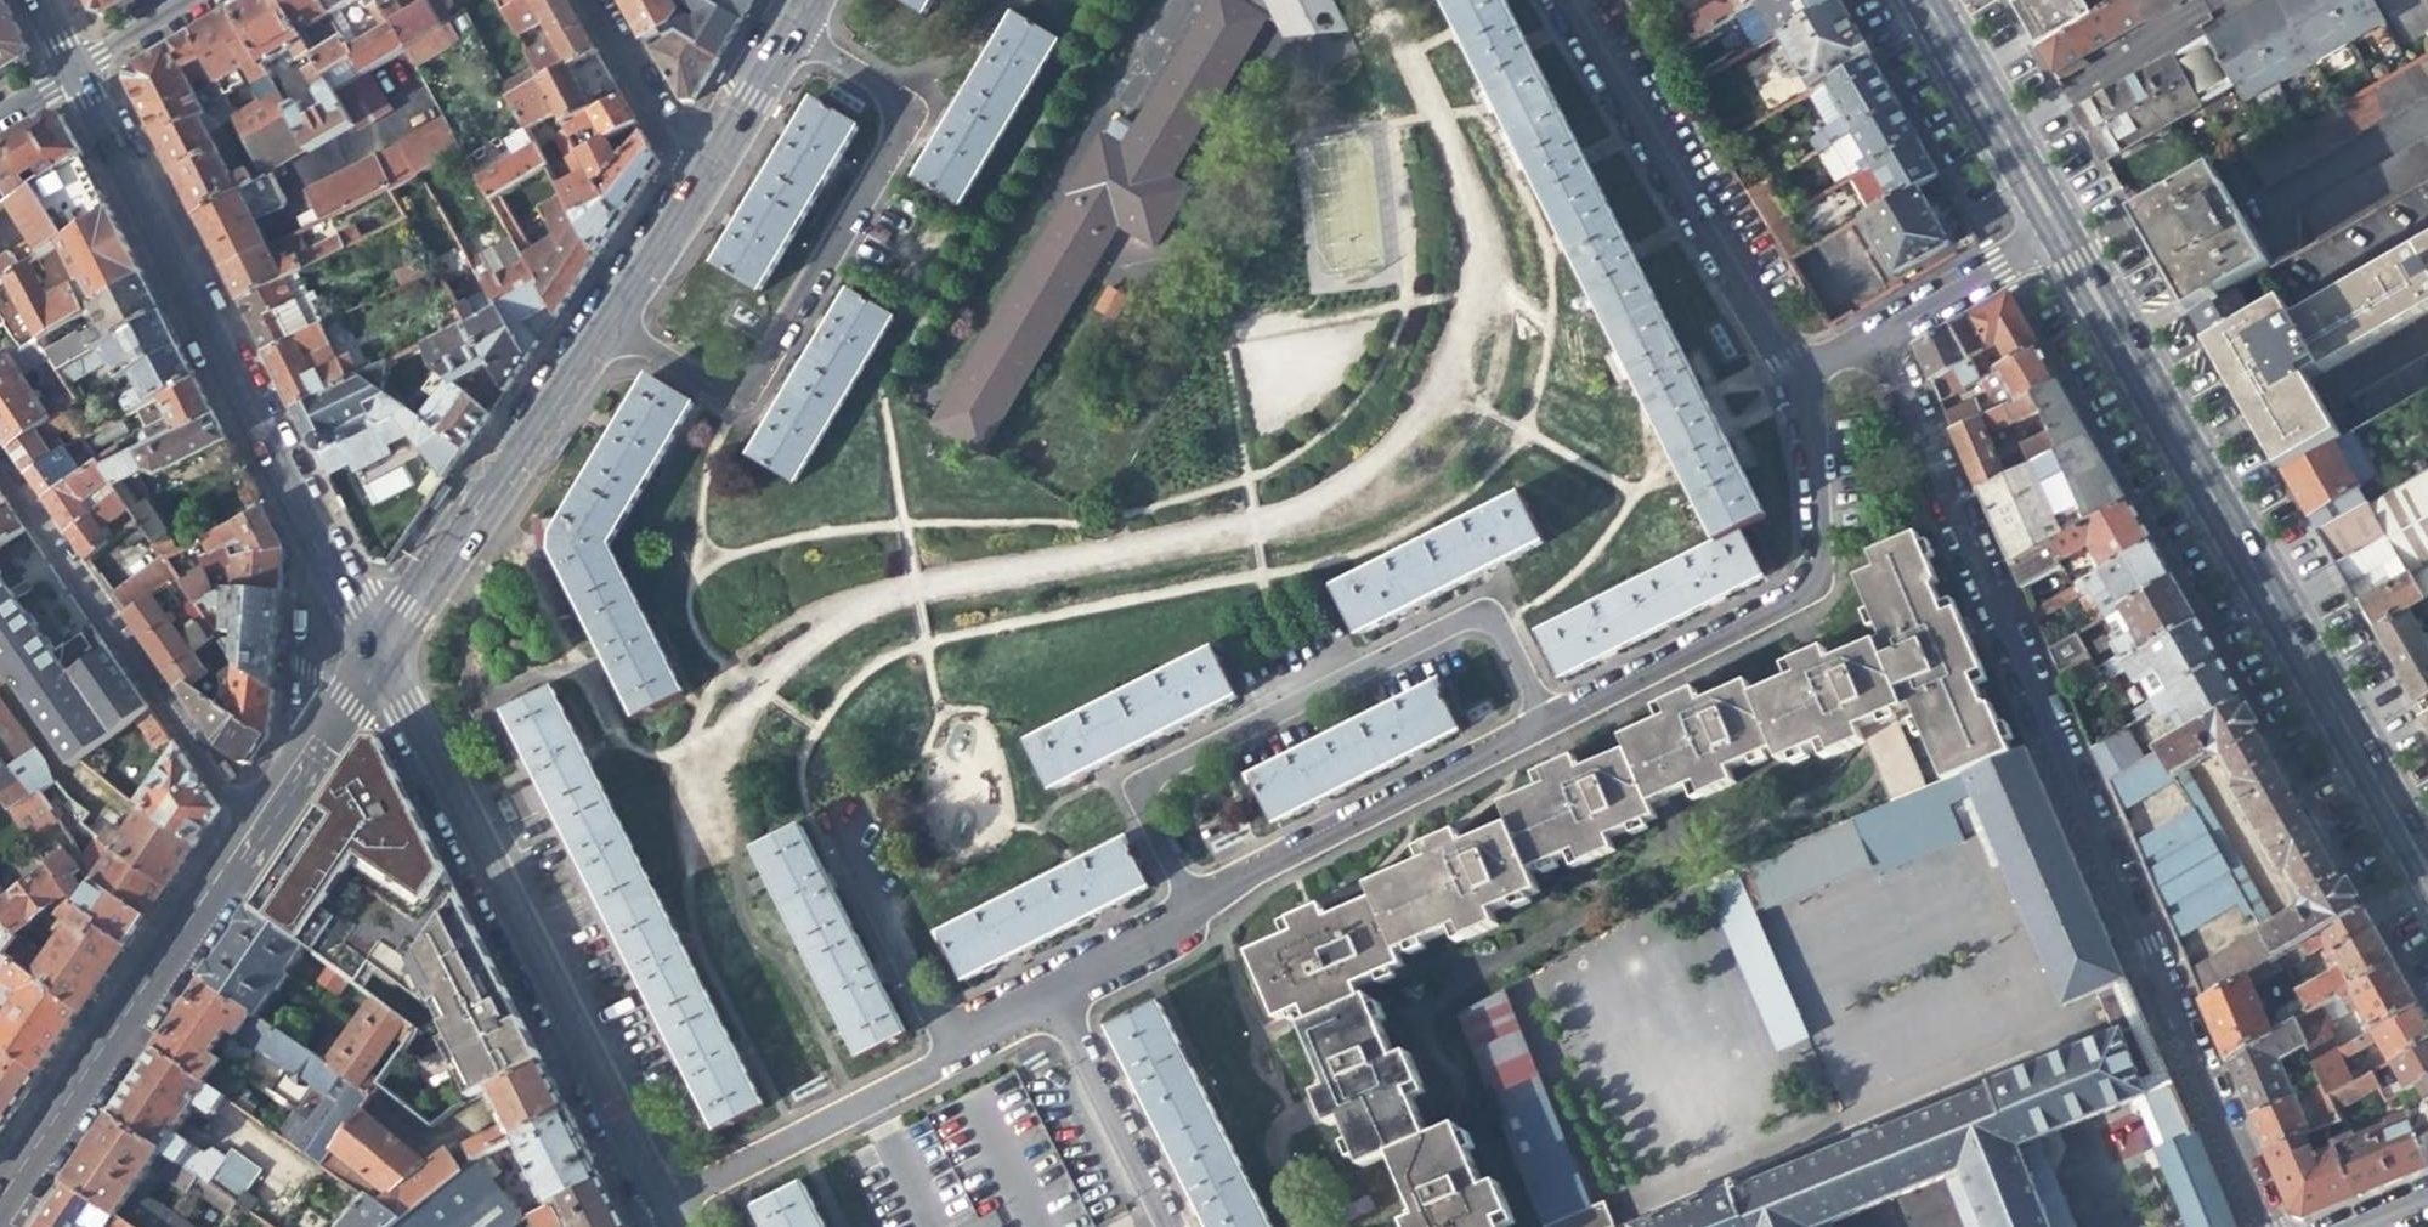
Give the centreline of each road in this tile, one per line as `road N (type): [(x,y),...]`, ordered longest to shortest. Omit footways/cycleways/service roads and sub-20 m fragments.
road 1 (residential): [(1800,374),(1813,420),(1823,556),(1805,597),(1264,864),(1191,921),(1056,996)]
road 2 (residential): [(1877,337),(2268,1226)]
road 3 (secondary): [(2427,872),(2055,229)]
road 4 (residential): [(377,654),(658,1209)]
road 5 (tertiary): [(377,654),(596,320),(704,179)]
road 6 (residential): [(69,75),(331,573)]
road 7 (tertiary): [(0,1203),(251,825)]
road 8 (residential): [(1056,996),(658,1209)]
road 9 (residential): [(1800,374),(1765,337),(1561,0)]
road 10 (residential): [(251,825),(0,469)]
road 11 (secondary): [(2055,229),(1919,0)]
road 12 (residential): [(1167,1226),(1056,996)]
road 13 (residential): [(2055,229),(1877,337)]
road 14 (residential): [(704,179),(599,0)]
road 15 (tertiary): [(704,179),(809,0)]
road 16 (unclassified): [(331,573),(317,613),(321,727)]
road 17 (residential): [(69,75),(193,0)]
road 18 (tertiary): [(251,825),(321,727)]

